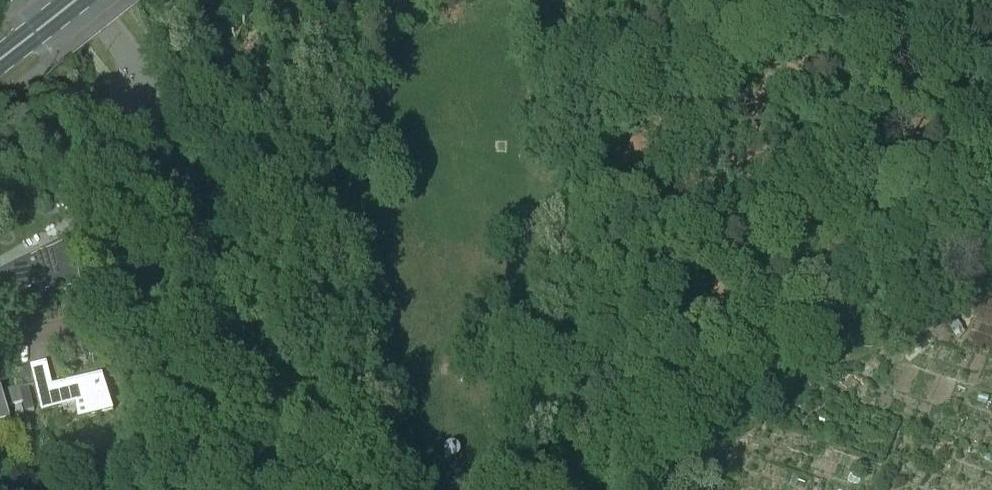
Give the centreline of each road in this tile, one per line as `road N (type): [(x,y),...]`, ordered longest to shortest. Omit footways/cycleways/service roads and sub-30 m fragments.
road 1 (residential): [(582,478),(991,216)]
road 2 (residential): [(582,478),(593,139),(617,0)]
road 3 (residential): [(225,339),(163,111),(147,81)]
road 4 (residential): [(0,341),(102,327),(205,345),(225,339)]
road 5 (residential): [(314,489),(258,417),(225,339)]
road 6 (residential): [(0,165),(147,81)]

